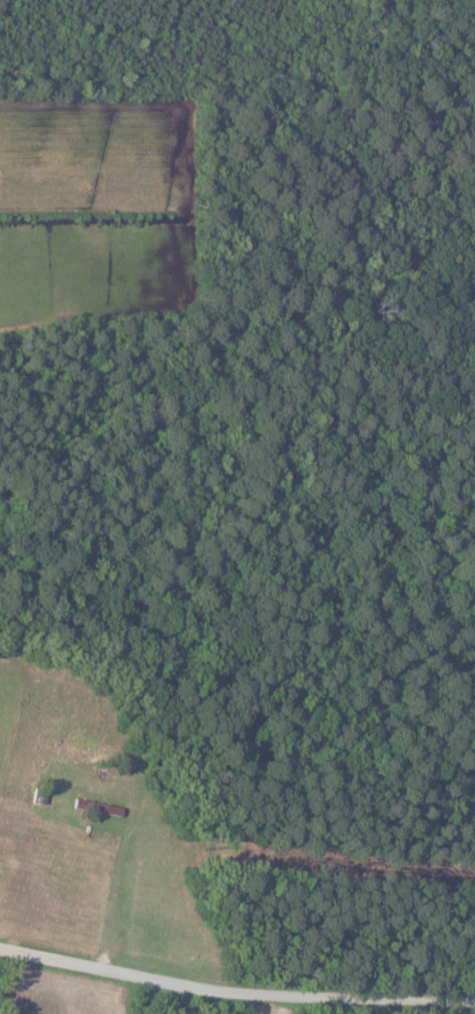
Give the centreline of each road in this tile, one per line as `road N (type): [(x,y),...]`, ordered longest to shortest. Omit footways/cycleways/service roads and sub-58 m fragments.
road 1 (residential): [(474,998),(322,998),(119,972),(0,947)]

